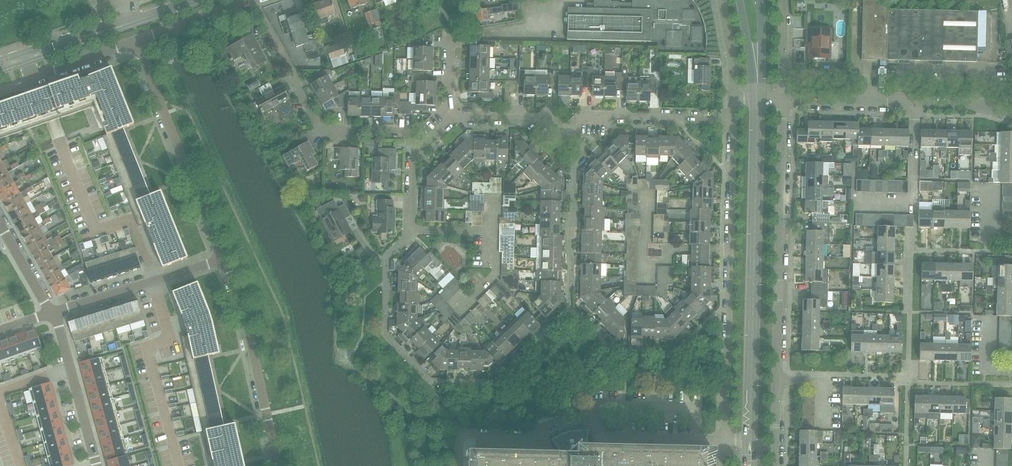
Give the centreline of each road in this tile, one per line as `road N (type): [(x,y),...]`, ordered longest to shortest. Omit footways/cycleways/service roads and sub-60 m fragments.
road 1 (residential): [(774,465),(783,99)]
road 2 (residential): [(570,311),(499,383),(430,381),(384,332),(386,257),(410,230)]
road 3 (tertiary): [(749,440),(758,97)]
road 4 (residential): [(459,465),(468,432),(534,437),(597,416),(596,439),(726,440)]
road 5 (residential): [(222,259),(135,41)]
road 6 (residential): [(277,465),(222,259)]
road 7 (residential): [(726,440),(726,249)]
road 8 (residential): [(570,311),(575,124)]
road 9 (residential): [(51,313),(222,259)]
road 10 (residential): [(414,145),(401,132),(325,132),(292,69)]
road 11 (residential): [(98,465),(51,313)]
road 12 (residential): [(915,103),(916,206),(861,206)]
road 13 (residential): [(732,119),(609,116),(575,124)]
road 14 (residential): [(575,124),(566,132),(550,119),(450,115)]
road 15 (residential): [(915,103),(783,99)]
road 16 (residential): [(726,249),(732,119)]
road 17 (residential): [(135,41),(256,1)]
road 18 (residential): [(135,41),(32,77),(27,63)]

